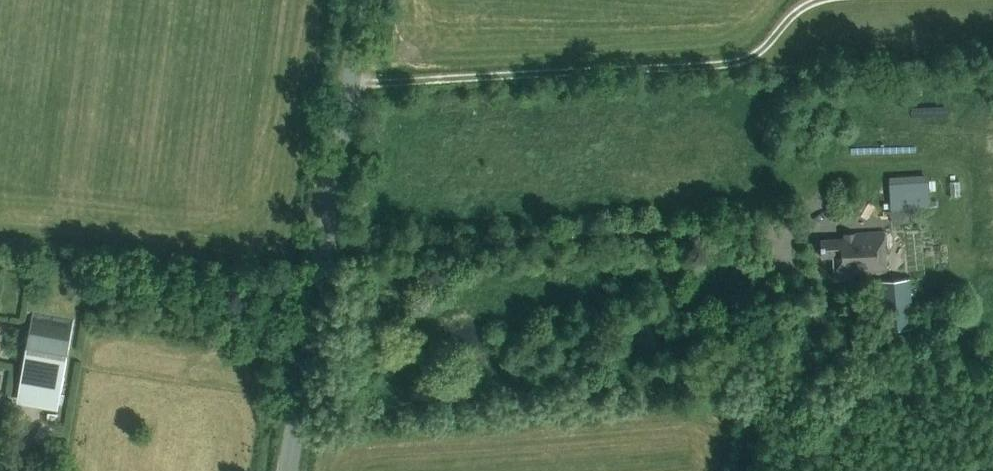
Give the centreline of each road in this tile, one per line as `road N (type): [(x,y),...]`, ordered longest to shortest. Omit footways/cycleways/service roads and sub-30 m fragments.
road 1 (track): [(349,84),(724,64),(762,49),(816,0)]
road 2 (unclassified): [(287,470),(361,0)]
road 3 (track): [(324,246),(792,227)]

